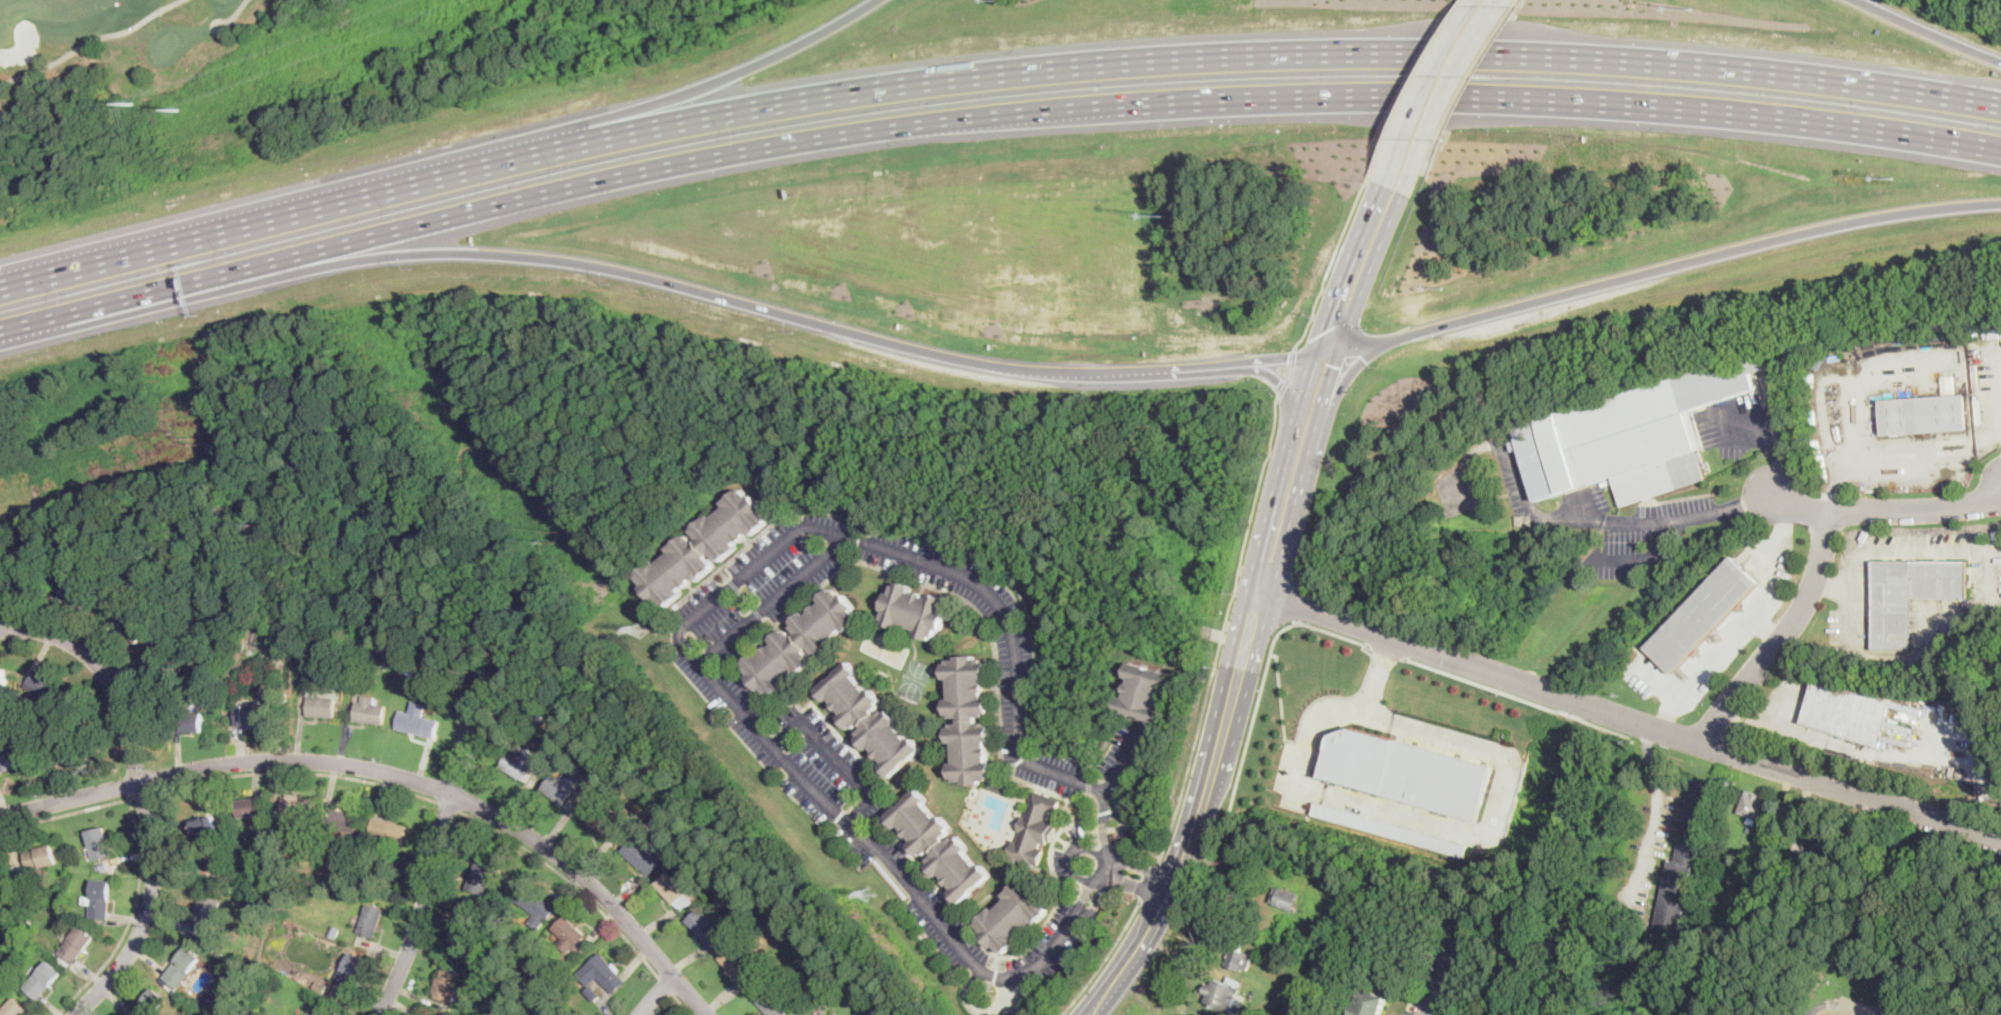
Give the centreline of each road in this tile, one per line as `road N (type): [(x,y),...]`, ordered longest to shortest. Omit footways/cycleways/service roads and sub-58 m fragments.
road 1 (motorway): [(0,330),(591,178),(959,116),(1266,97),(1508,97),(1778,115),(2000,148)]
road 2 (motorway): [(2000,105),(1734,67),(1558,55),(1189,56),(1005,72),(818,91),(670,121),(0,286)]
road 3 (residential): [(1114,792),(1024,761),(1020,635),(999,598),(962,574),(804,529),(687,624),(680,639),(776,758),(985,971),(1016,976),(1046,962),(1112,867)]
road 4 (motorway): [(218,275),(392,254),(493,255),(613,268),(1005,369),(1134,372),(1311,356)]
road 5 (residential): [(708,1014),(561,857),(474,802),(377,768),(262,759),(0,816)]
road 6 (residential): [(1259,591),(2000,837)]
road 7 (motorway): [(1311,356),(1861,219),(2000,203)]
road 8 (motorway): [(875,0),(775,57),(658,104),(448,158),(315,207)]
road 9 (residential): [(0,634),(76,646),(120,696),(131,731),(156,886),(125,963),(78,1014)]
road 10 (secondary): [(1091,1014),(1163,912),(1224,731),(1259,591)]
road 11 (residential): [(1708,744),(1805,601),(1823,555),(1827,511),(1930,510),(2000,493)]
road 12 (secondary): [(1380,182),(1303,382),(1262,532),(1259,591)]
road 13 (secondary): [(1259,591),(1288,529),(1349,322),(1403,193)]
road 14 (residential): [(481,680),(419,929),(379,1014)]
road 15 (secondary): [(1403,193),(1503,0)]
road 16 (secondary): [(1475,0),(1380,182)]
road 17 (residential): [(700,665),(842,539)]
road 18 (motorway): [(2000,58),(1860,0)]
road 19 (residential): [(1141,722),(1114,792),(1112,867)]

